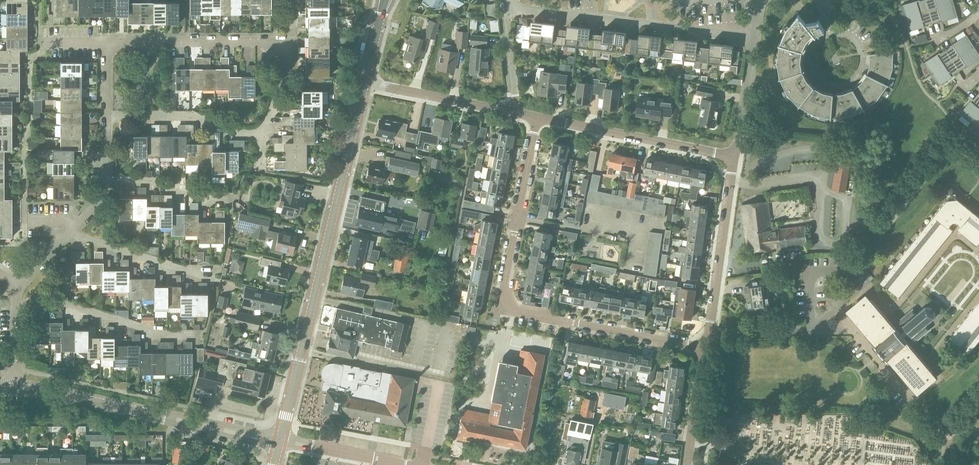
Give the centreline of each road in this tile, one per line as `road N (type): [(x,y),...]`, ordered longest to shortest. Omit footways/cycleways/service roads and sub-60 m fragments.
road 1 (residential): [(704,348),(510,310),(503,301),(537,116)]
road 2 (tertiary): [(280,441),(365,82)]
road 3 (tertiary): [(15,387),(280,441)]
road 4 (residential): [(507,8),(753,39)]
road 5 (residential): [(734,156),(537,116)]
road 6 (residential): [(204,332),(156,332),(68,304),(15,304)]
road 7 (residential): [(294,43),(109,43)]
road 8 (residential): [(264,138),(191,114),(109,115)]
road 9 (residential): [(518,112),(365,82)]
road 10 (residential): [(709,336),(730,183)]
road 11 (residential): [(208,270),(187,270),(74,232)]
road 12 (residential): [(412,464),(280,441)]
road 13 (residential): [(811,49),(819,80),(851,81),(861,52),(853,39),(830,33)]
road 14 (residential): [(229,200),(107,175)]

